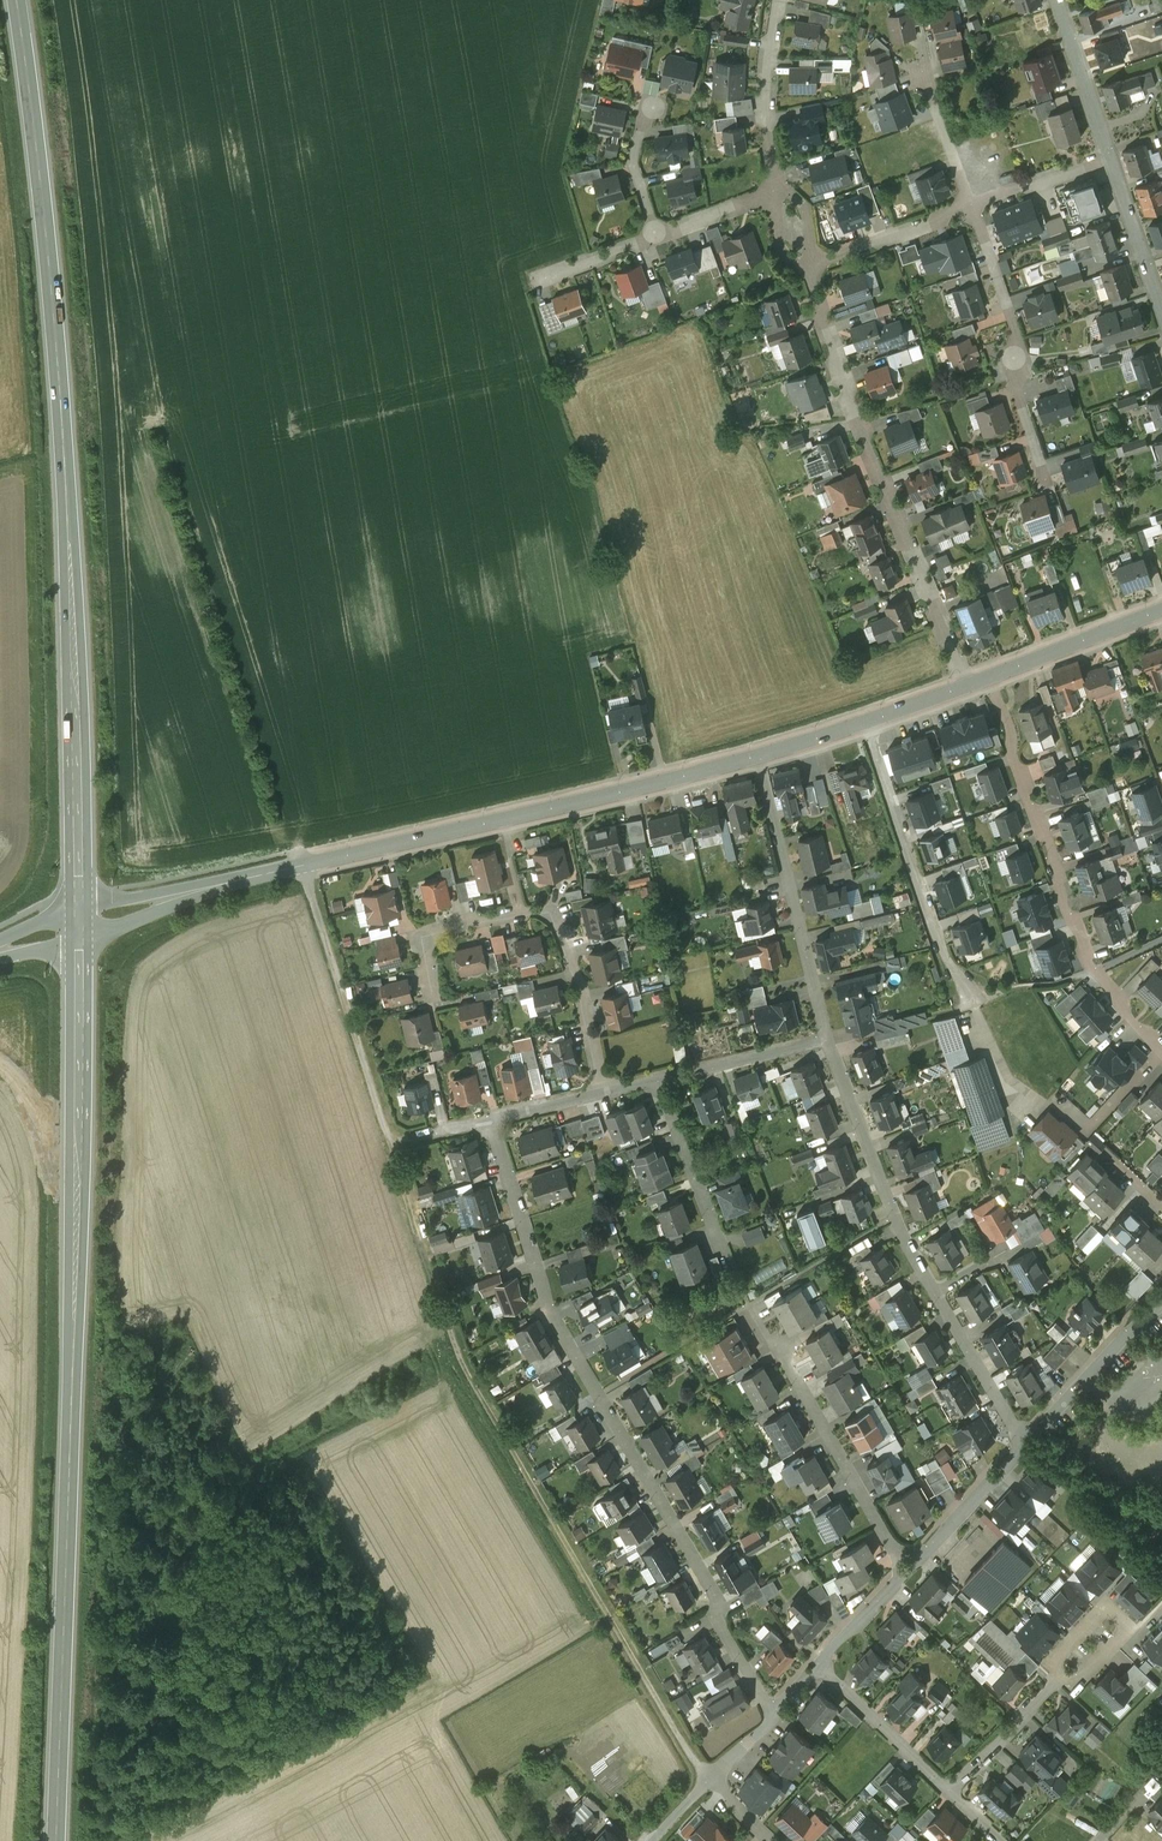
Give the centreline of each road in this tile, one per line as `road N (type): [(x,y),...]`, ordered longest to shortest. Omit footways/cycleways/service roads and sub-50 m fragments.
road 1 (track): [(303,864),(458,1345),(570,1563),(706,1783)]
road 2 (secondary): [(16,0),(42,188),(69,505),(81,922)]
road 3 (secondary): [(81,922),(56,1840)]
road 4 (tertiary): [(81,922),(758,754)]
road 5 (residential): [(773,1712),(559,1318),(486,1117)]
road 6 (residential): [(968,685),(865,436),(806,265)]
road 7 (residential): [(990,677),(1081,934),(1111,990),(1161,1051)]
road 8 (residential): [(604,1087),(577,973),(561,928),(543,912),(477,916),(426,935),(432,997)]
road 9 (residential): [(749,1303),(907,1565)]
road 10 (residential): [(865,722),(961,997)]
road 11 (residential): [(827,1036),(758,754)]
road 12 (residential): [(972,205),(1013,323),(1019,390),(1044,473)]
road 13 (residential): [(936,1292),(909,1246),(827,1036)]
road 14 (residential): [(1161,1292),(1024,1442)]
road 15 (residential): [(778,187),(766,111),(779,0)]
road 16 (residential): [(1060,1675),(1081,1675),(1122,1632),(1119,1614),(1099,1615),(1057,1670)]
road 17 (tertiary): [(990,677),(1161,610)]
road 18 (residential): [(818,1663),(951,1789)]
road 19 (residential): [(972,205),(806,265)]
road 20 (residential): [(1024,1442),(936,1292)]
road 21 (residential): [(659,1075),(827,1036)]
road 22 (residential): [(1024,1442),(907,1565)]
road 23 (residential): [(659,1075),(719,1233)]
road 24 (residential): [(1112,155),(1062,0)]
road 25 (residential): [(951,1789),(1060,1675)]
road 26 (residential): [(1161,304),(1112,155)]
road 27 (residential): [(1112,155),(972,205)]
road 28 (residential): [(972,205),(924,67)]
road 29 (residential): [(907,1565),(818,1663)]
road 30 (residential): [(778,187),(656,232)]
road 31 (residential): [(536,280),(656,232)]
road 32 (residential): [(656,232),(634,161),(646,110)]
road 33 (residential): [(486,1117),(604,1087)]

